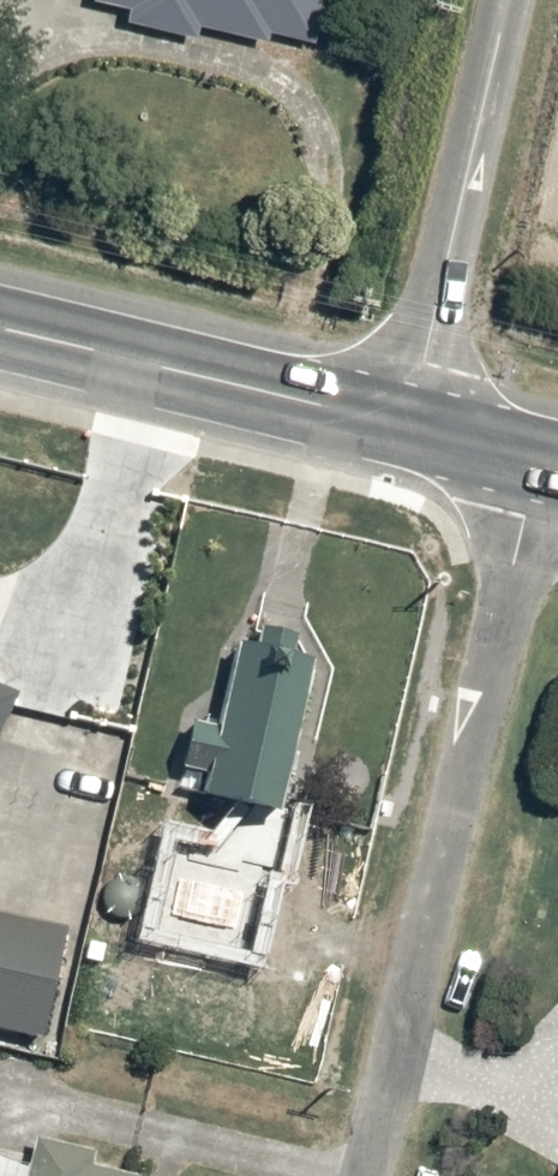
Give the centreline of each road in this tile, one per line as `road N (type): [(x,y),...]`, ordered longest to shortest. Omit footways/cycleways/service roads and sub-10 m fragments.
road 1 (residential): [(541,462),(369,1175)]
road 2 (residential): [(405,429),(504,0)]
road 3 (secondary): [(405,429),(0,330)]
road 4 (secondary): [(541,462),(405,429)]

